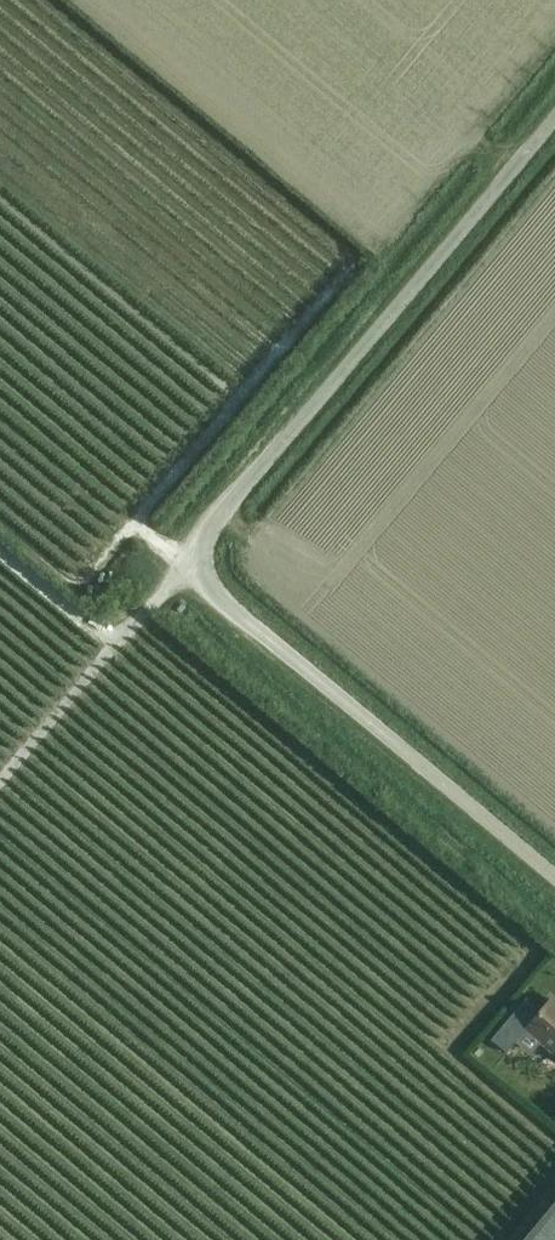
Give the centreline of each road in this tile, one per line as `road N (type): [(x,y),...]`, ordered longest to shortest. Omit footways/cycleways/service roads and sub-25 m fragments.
road 1 (unclassified): [(554,880),(184,570),(554,117)]
road 2 (track): [(184,570),(139,528),(142,516),(353,263)]
road 3 (track): [(184,570),(0,779)]

